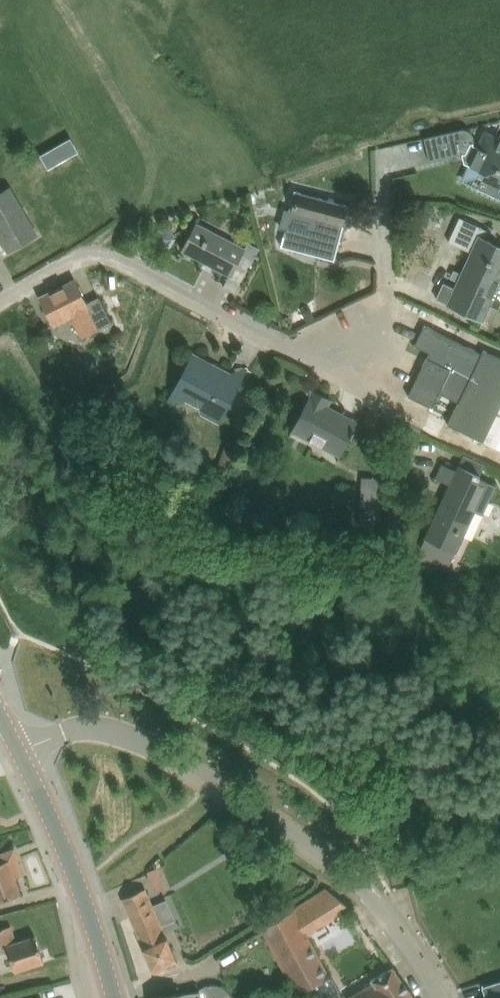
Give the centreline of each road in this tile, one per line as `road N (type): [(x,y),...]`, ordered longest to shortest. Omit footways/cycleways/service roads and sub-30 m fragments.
road 1 (residential): [(386,157),(387,400),(105,256),(66,262),(0,301)]
road 2 (tertiary): [(442,997),(382,907),(323,852),(117,732),(76,727),(17,750)]
road 3 (tertiary): [(114,997),(67,850),(17,750)]

